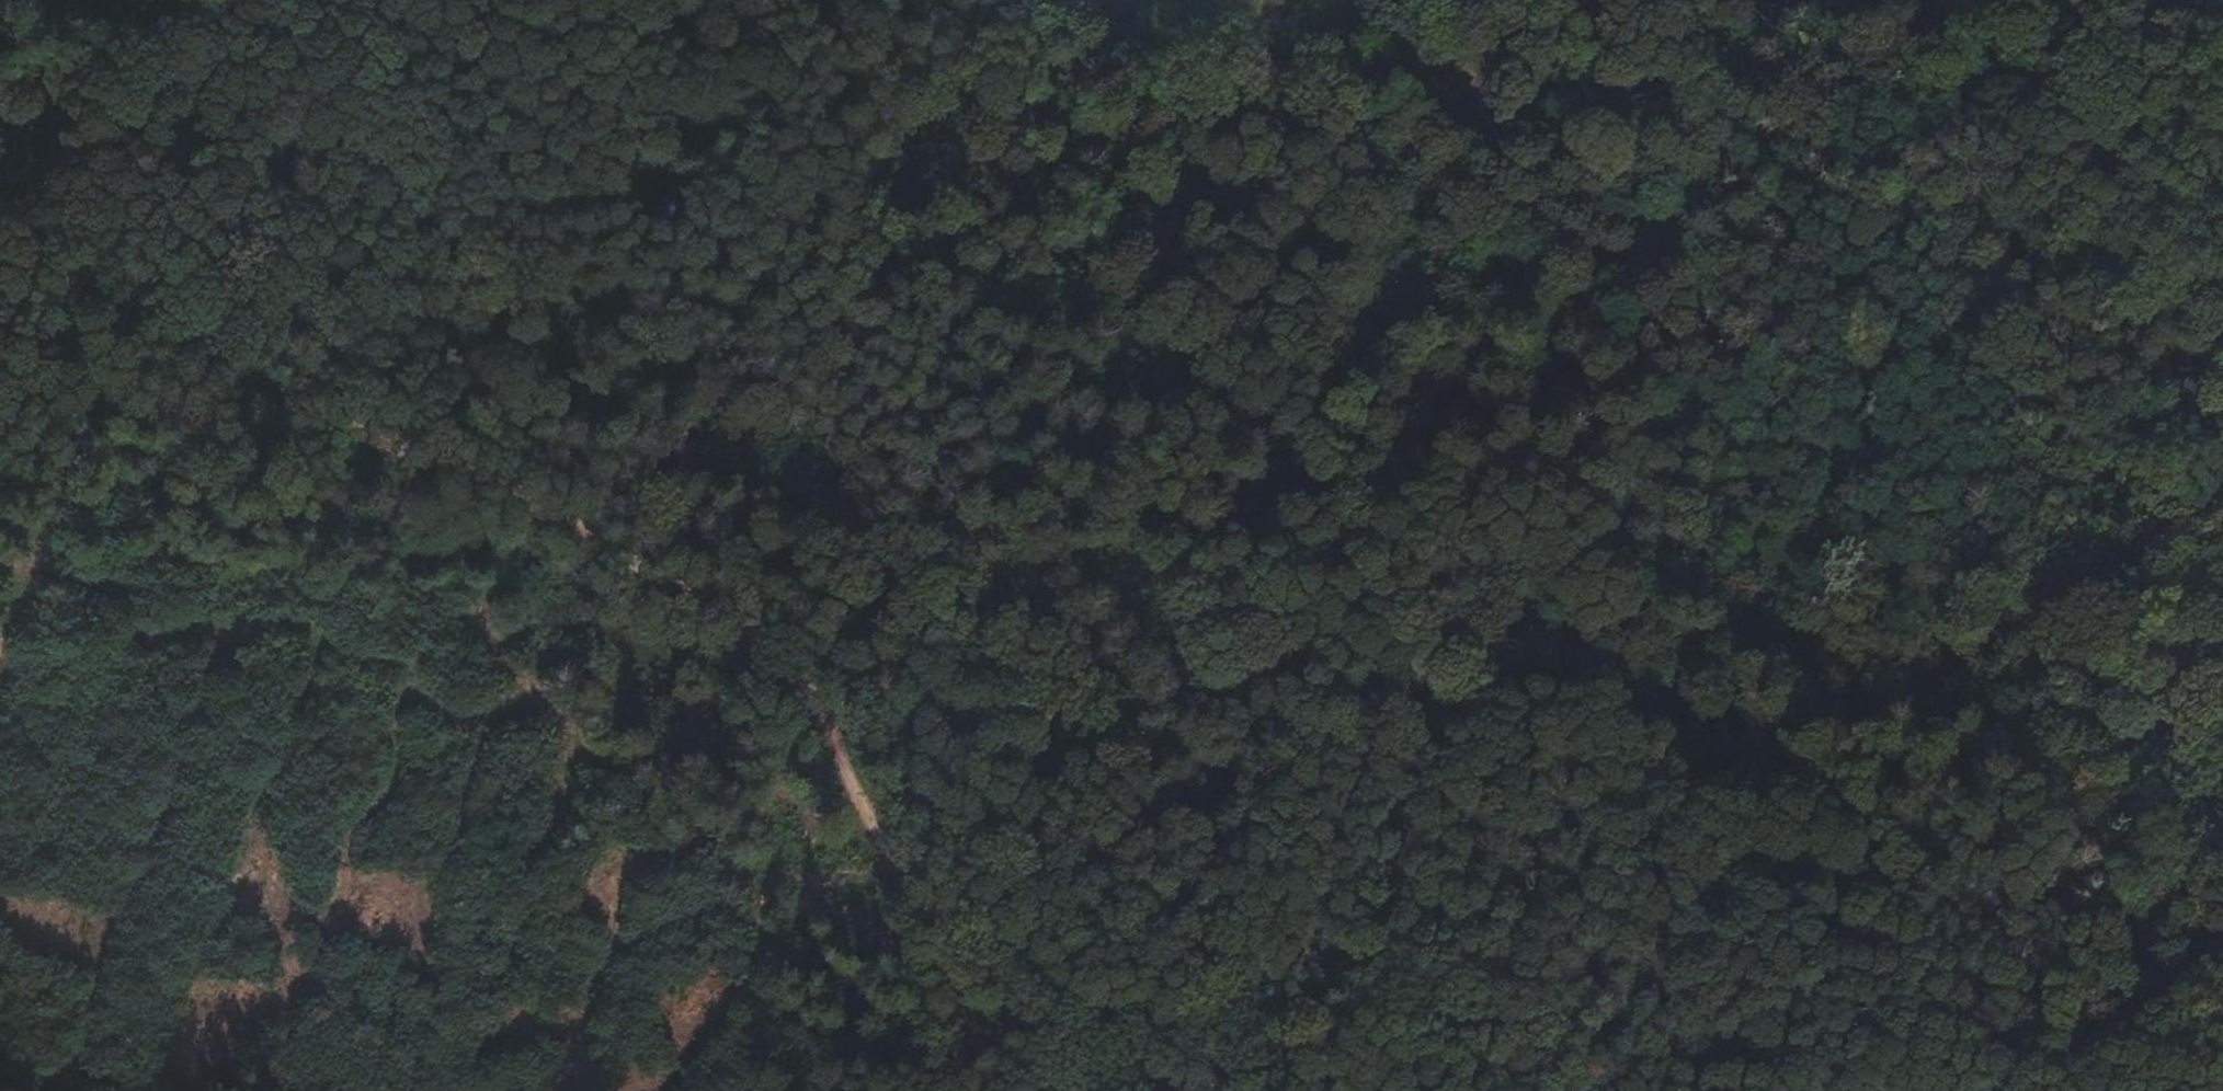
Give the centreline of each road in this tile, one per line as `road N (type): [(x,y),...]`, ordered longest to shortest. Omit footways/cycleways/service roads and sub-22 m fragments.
road 1 (track): [(0,282),(102,293),(270,373),(380,446),(680,574),(739,613),(792,665),(837,728),(870,812),(938,908),(1070,1022),(1210,1090)]

